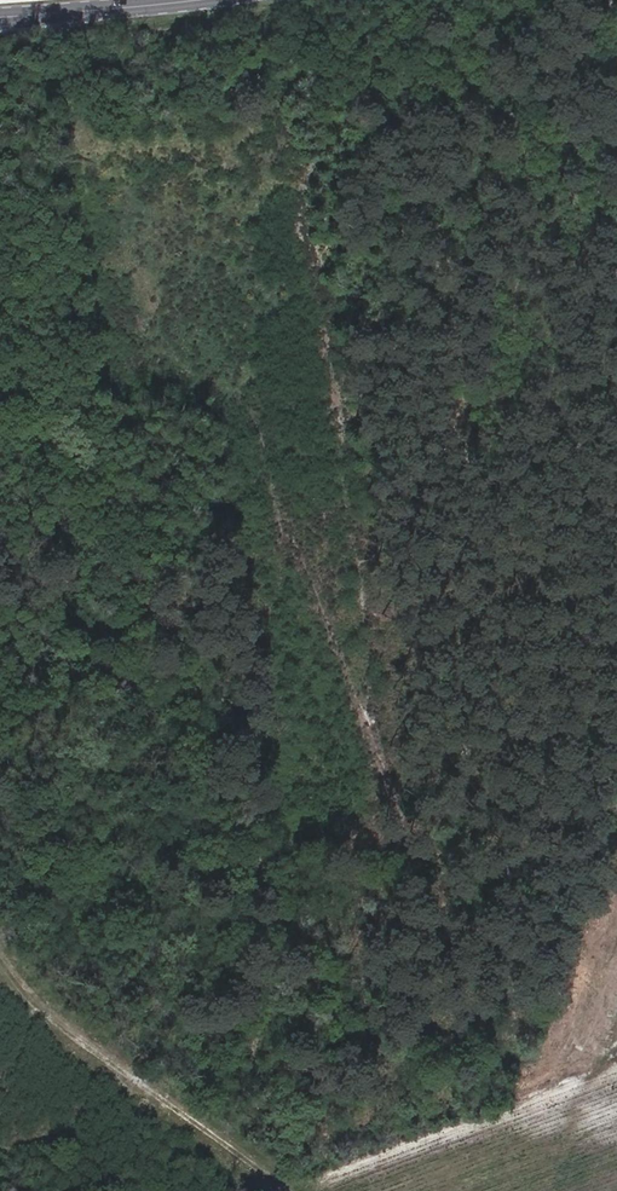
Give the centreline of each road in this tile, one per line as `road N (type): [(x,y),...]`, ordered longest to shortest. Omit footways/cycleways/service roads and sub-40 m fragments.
road 1 (tertiary): [(0,19),(226,0)]

